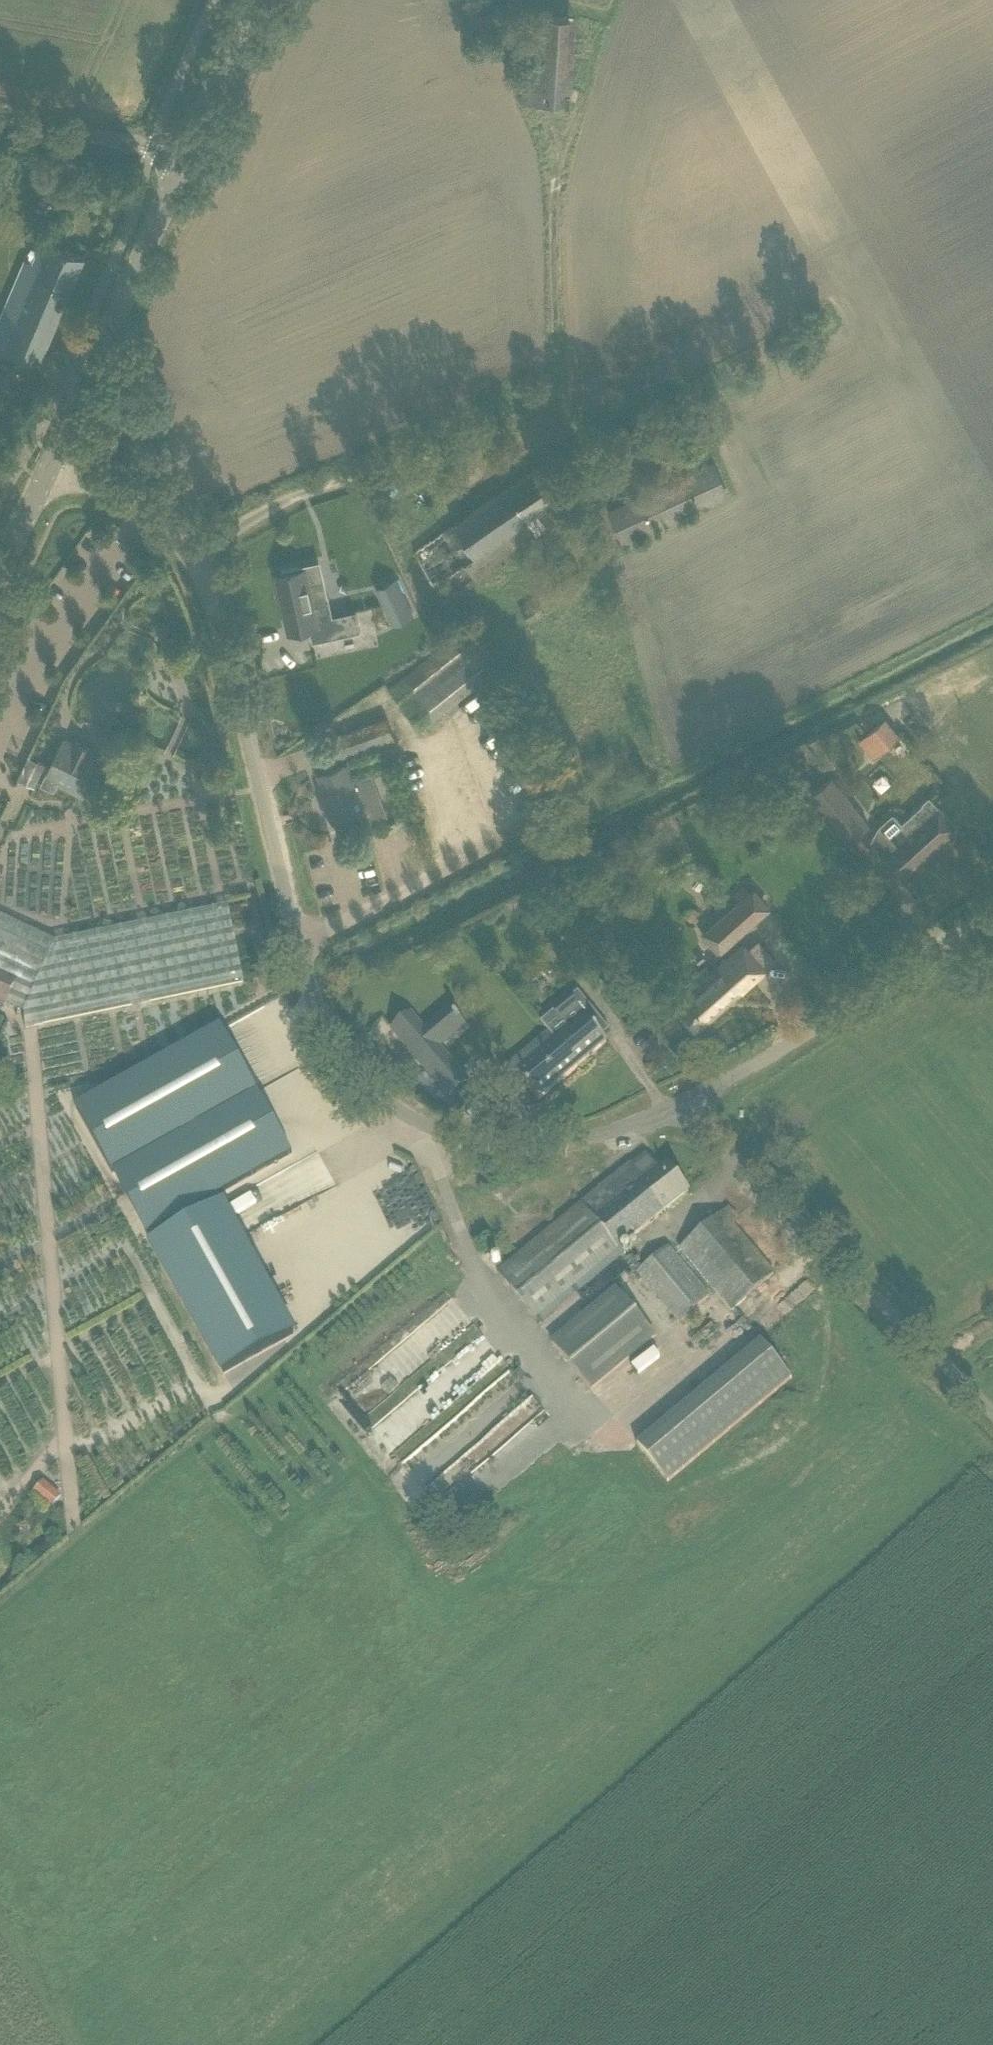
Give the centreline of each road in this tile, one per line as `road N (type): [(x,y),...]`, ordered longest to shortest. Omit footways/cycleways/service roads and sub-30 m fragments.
road 1 (unclassified): [(189,557),(217,619),(314,1002),(334,1051),(378,1113),(414,1131),(531,1149),(682,1100)]
road 2 (unclassified): [(189,557),(293,490),(507,415),(524,397),(540,343),(538,152)]
road 3 (unclassified): [(992,1418),(682,1100)]
road 4 (unclassified): [(682,1100),(992,913)]
road 5 (tertiary): [(43,475),(184,156)]
road 6 (unclassified): [(184,156),(0,118)]
road 7 (tertiary): [(184,156),(256,0)]
road 8 (unclassified): [(189,557),(123,502),(43,475)]

